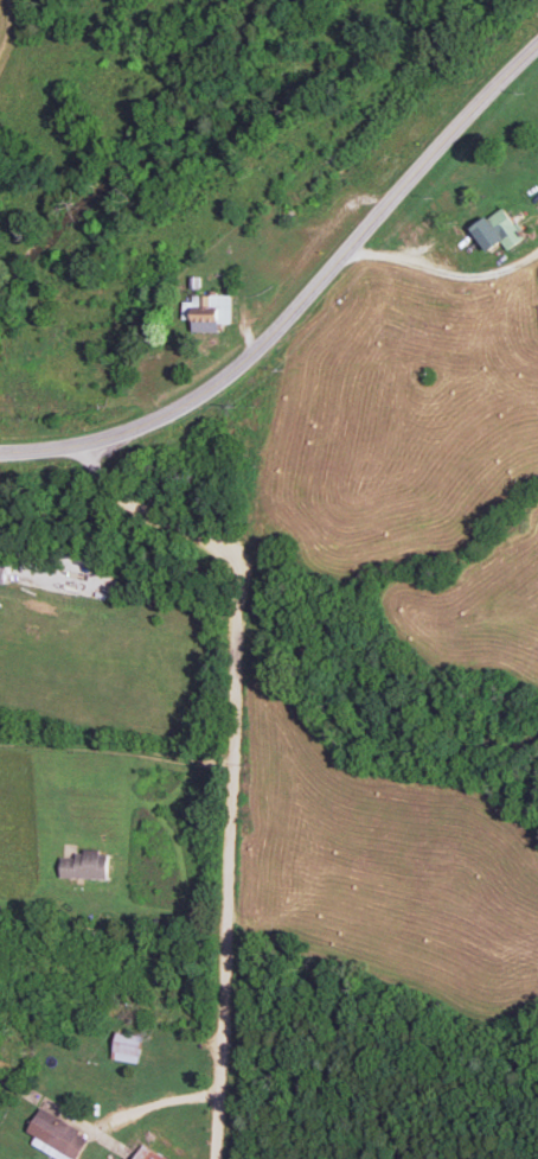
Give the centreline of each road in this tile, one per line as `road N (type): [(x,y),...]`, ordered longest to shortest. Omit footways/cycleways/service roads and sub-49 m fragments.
road 1 (residential): [(254,1158),(265,940),(260,574),(85,452)]
road 2 (secondary): [(0,464),(85,452),(201,402),(282,340),(537,52)]
road 3 (residential): [(23,1158),(257,1129)]

